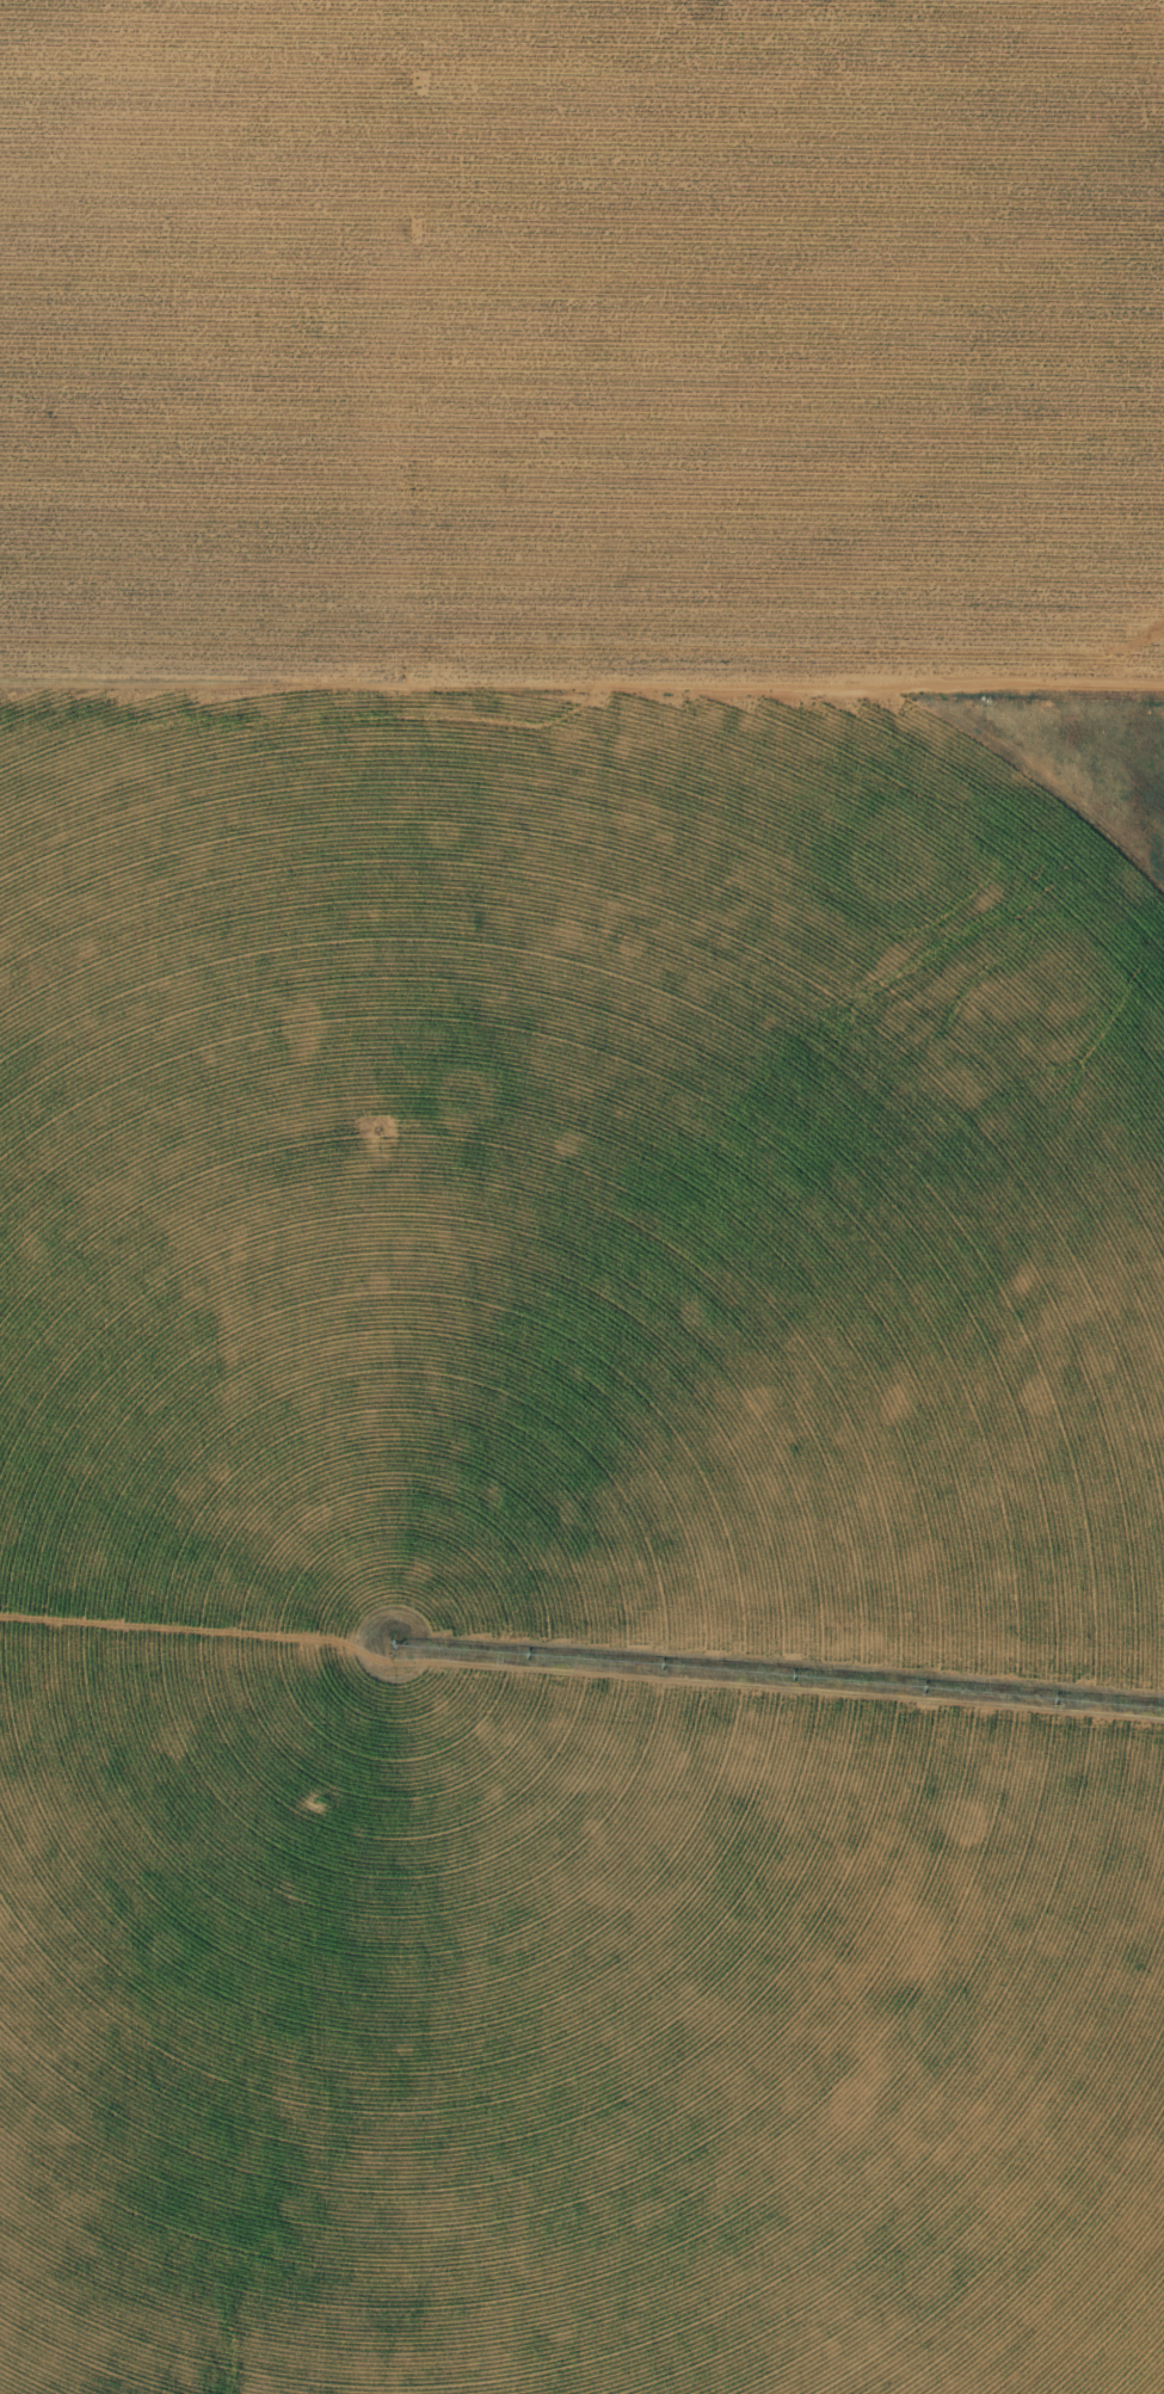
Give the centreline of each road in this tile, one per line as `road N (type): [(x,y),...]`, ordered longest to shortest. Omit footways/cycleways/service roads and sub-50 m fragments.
road 1 (residential): [(1163,690),(0,677)]

